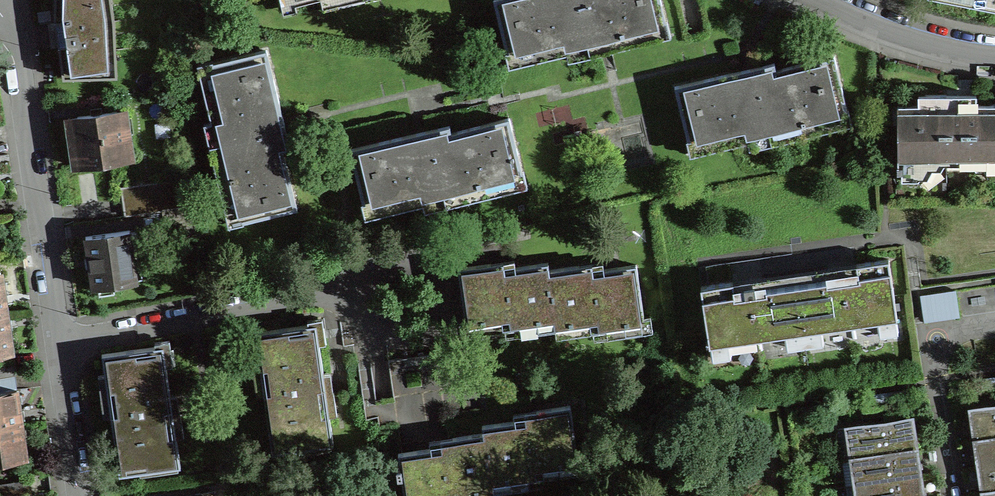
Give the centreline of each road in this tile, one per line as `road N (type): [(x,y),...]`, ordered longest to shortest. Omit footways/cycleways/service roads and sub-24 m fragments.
road 1 (residential): [(0,16),(20,41),(59,345)]
road 2 (residential): [(59,345),(344,283)]
road 3 (residential): [(994,325),(923,335),(952,495)]
road 4 (residential): [(344,283),(420,267),(442,284),(437,319),(420,333),(396,334),(366,315)]
road 5 (residential): [(824,0),(946,46),(994,53)]
road 6 (residential): [(59,345),(77,495)]

